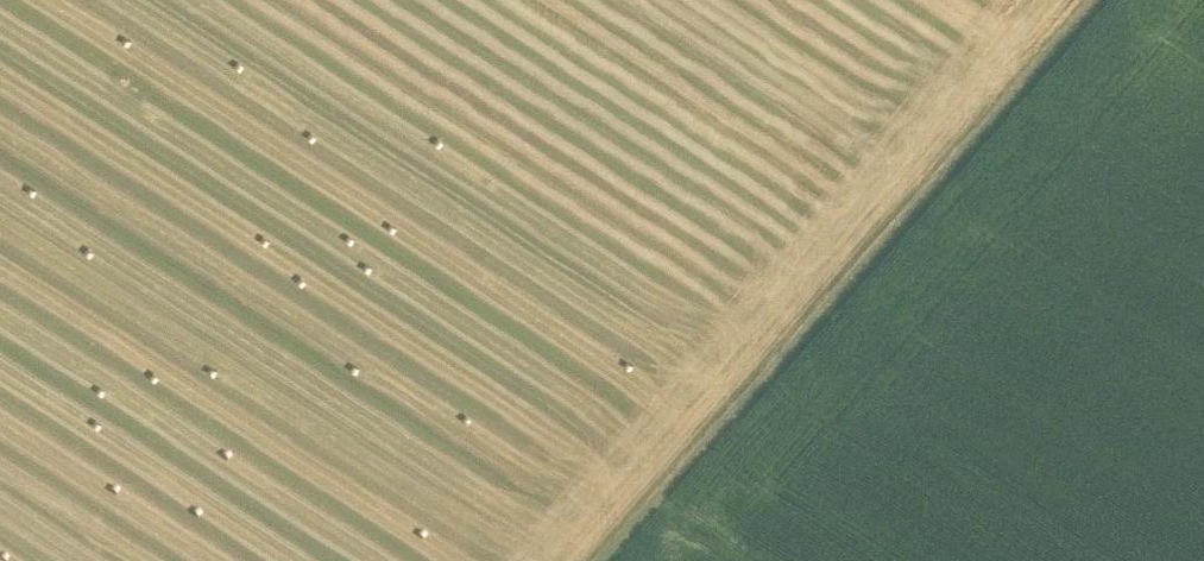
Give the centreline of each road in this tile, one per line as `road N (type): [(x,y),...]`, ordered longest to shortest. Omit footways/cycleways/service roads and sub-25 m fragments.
road 1 (track): [(1126,0),(634,560)]

